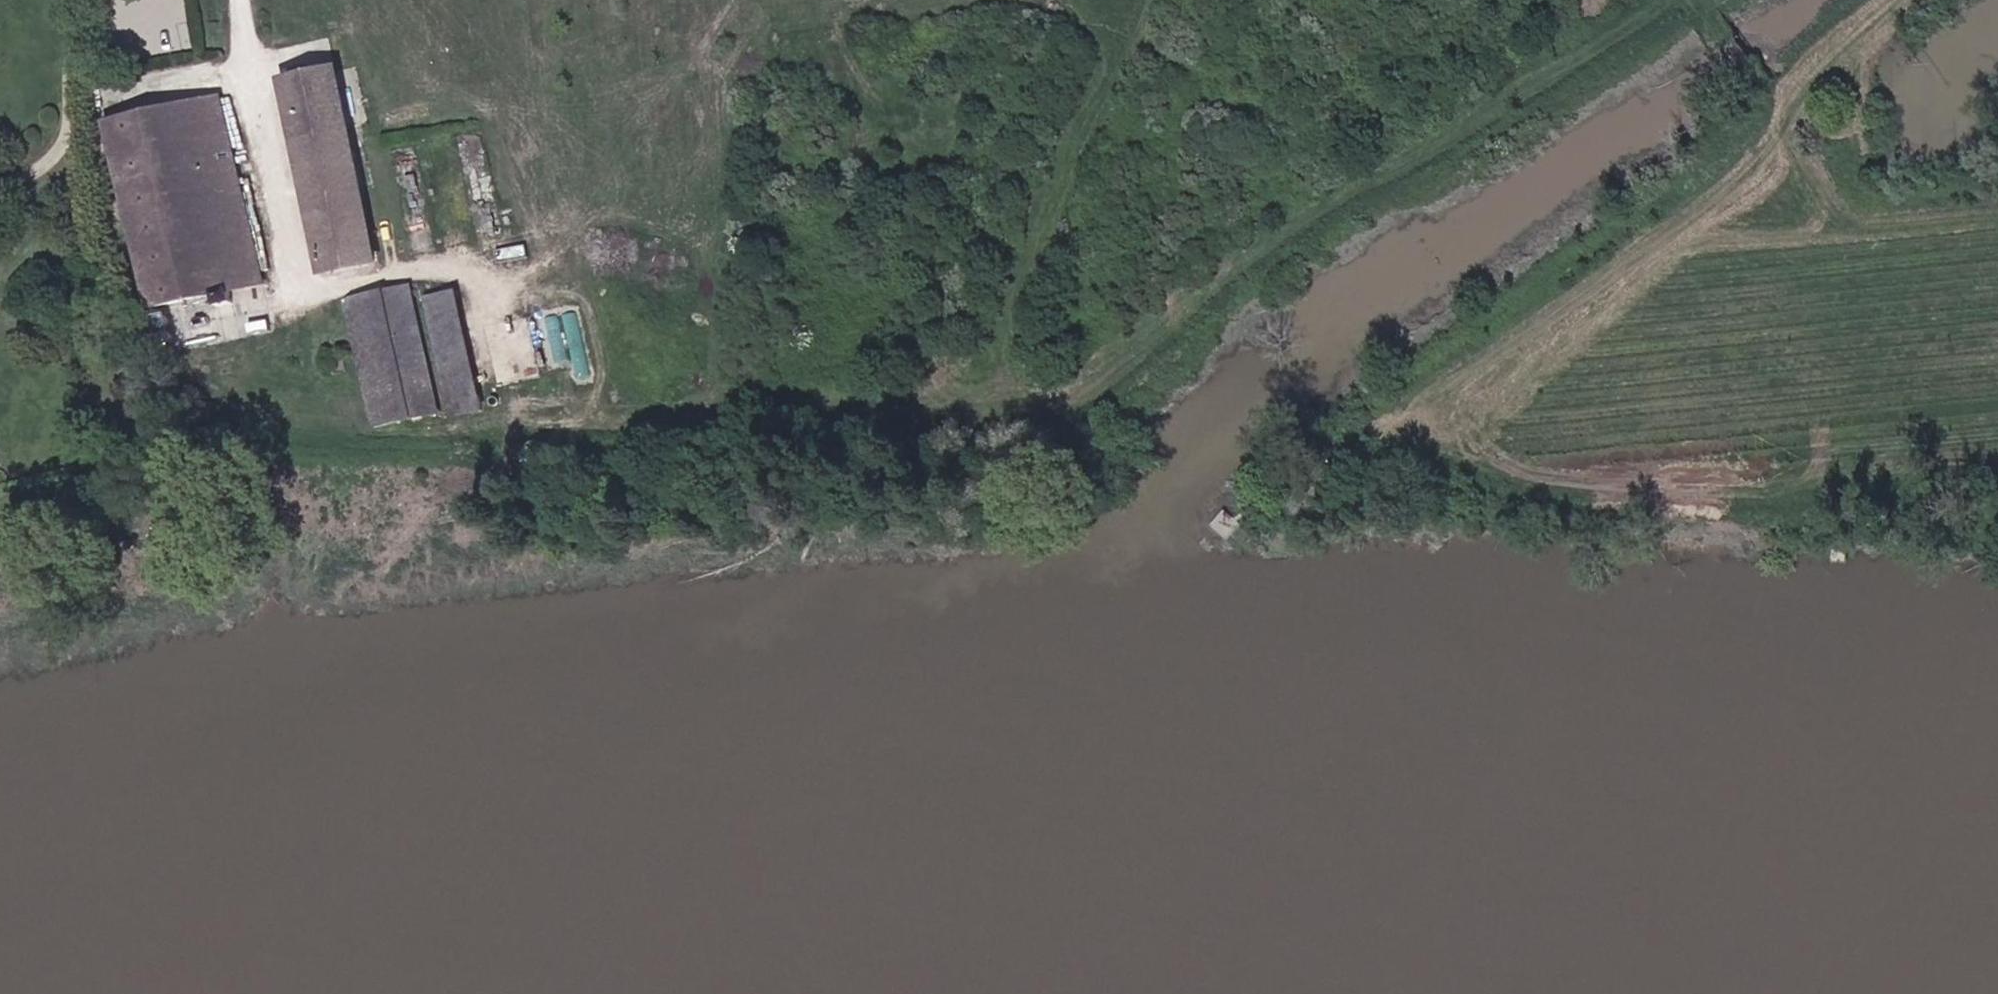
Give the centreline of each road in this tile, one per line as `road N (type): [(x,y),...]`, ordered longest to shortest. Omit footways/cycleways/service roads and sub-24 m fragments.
road 1 (track): [(244,0),(306,293)]
road 2 (track): [(154,0),(136,27),(86,46),(77,60),(70,147),(46,172),(0,189)]

